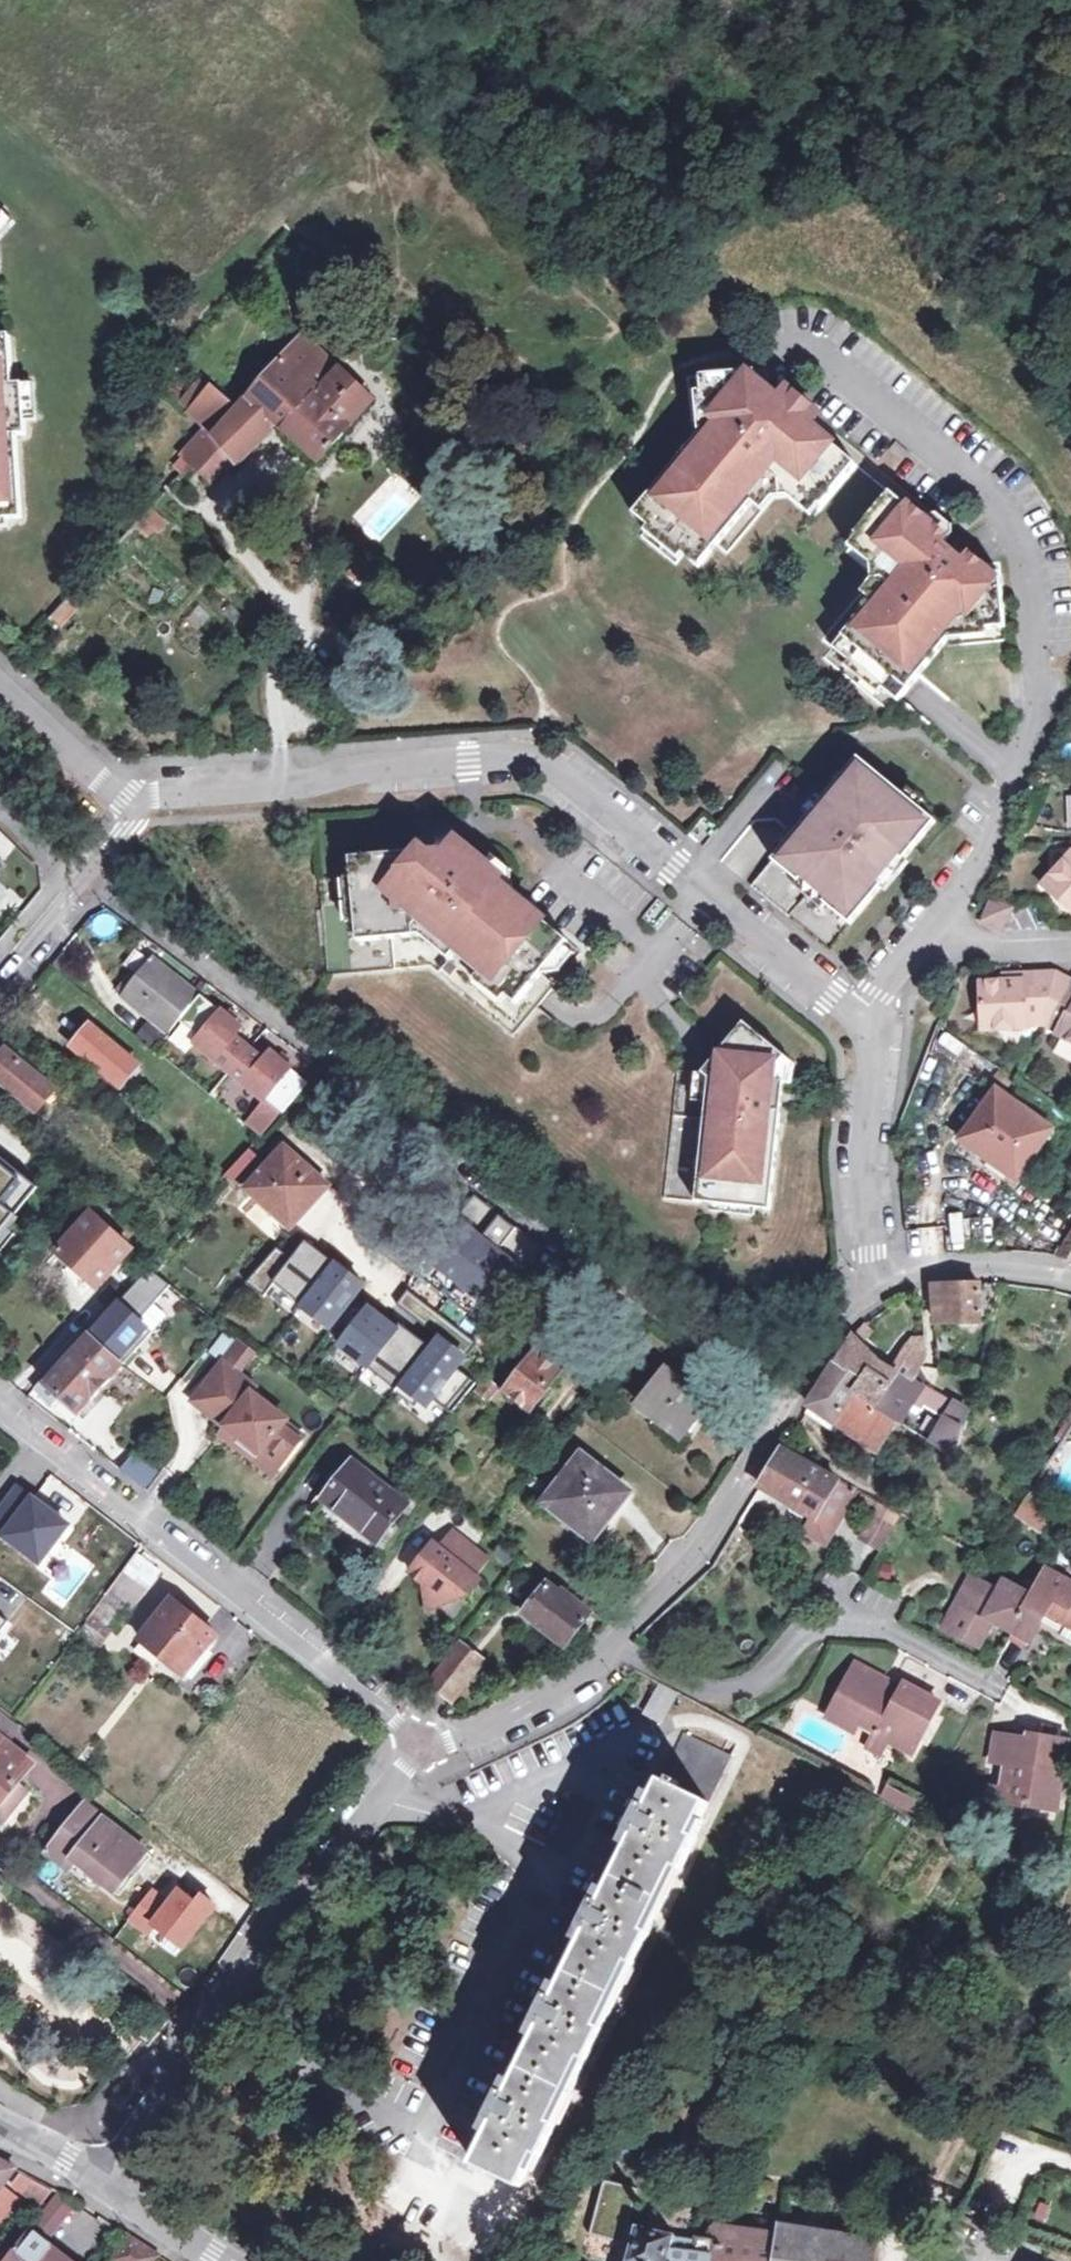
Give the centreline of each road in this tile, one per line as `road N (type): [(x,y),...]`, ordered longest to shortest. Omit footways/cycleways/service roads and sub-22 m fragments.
road 1 (residential): [(123,906),(787,1401)]
road 2 (residential): [(133,804),(150,796),(312,783),(372,768),(540,761),(863,1020)]
road 3 (residential): [(419,1747),(0,1400)]
road 4 (residential): [(419,1747),(87,2174)]
road 5 (unclassified): [(419,1747),(481,1736),(565,1690),(618,1642),(673,1580),(787,1401)]
road 6 (residential): [(863,1020),(875,1037),(862,1171),(880,1288)]
road 7 (residential): [(863,1020),(917,953),(1070,947)]
road 8 (residential): [(0,983),(125,833),(133,804)]
road 9 (unclassified): [(880,1288),(920,1271),(1008,1266),(1070,1276)]
road 10 (residential): [(0,686),(133,804)]
road 11 (tertiary): [(87,2174),(213,2260)]
road 12 (unclassified): [(787,1401),(842,1323),(880,1288)]

